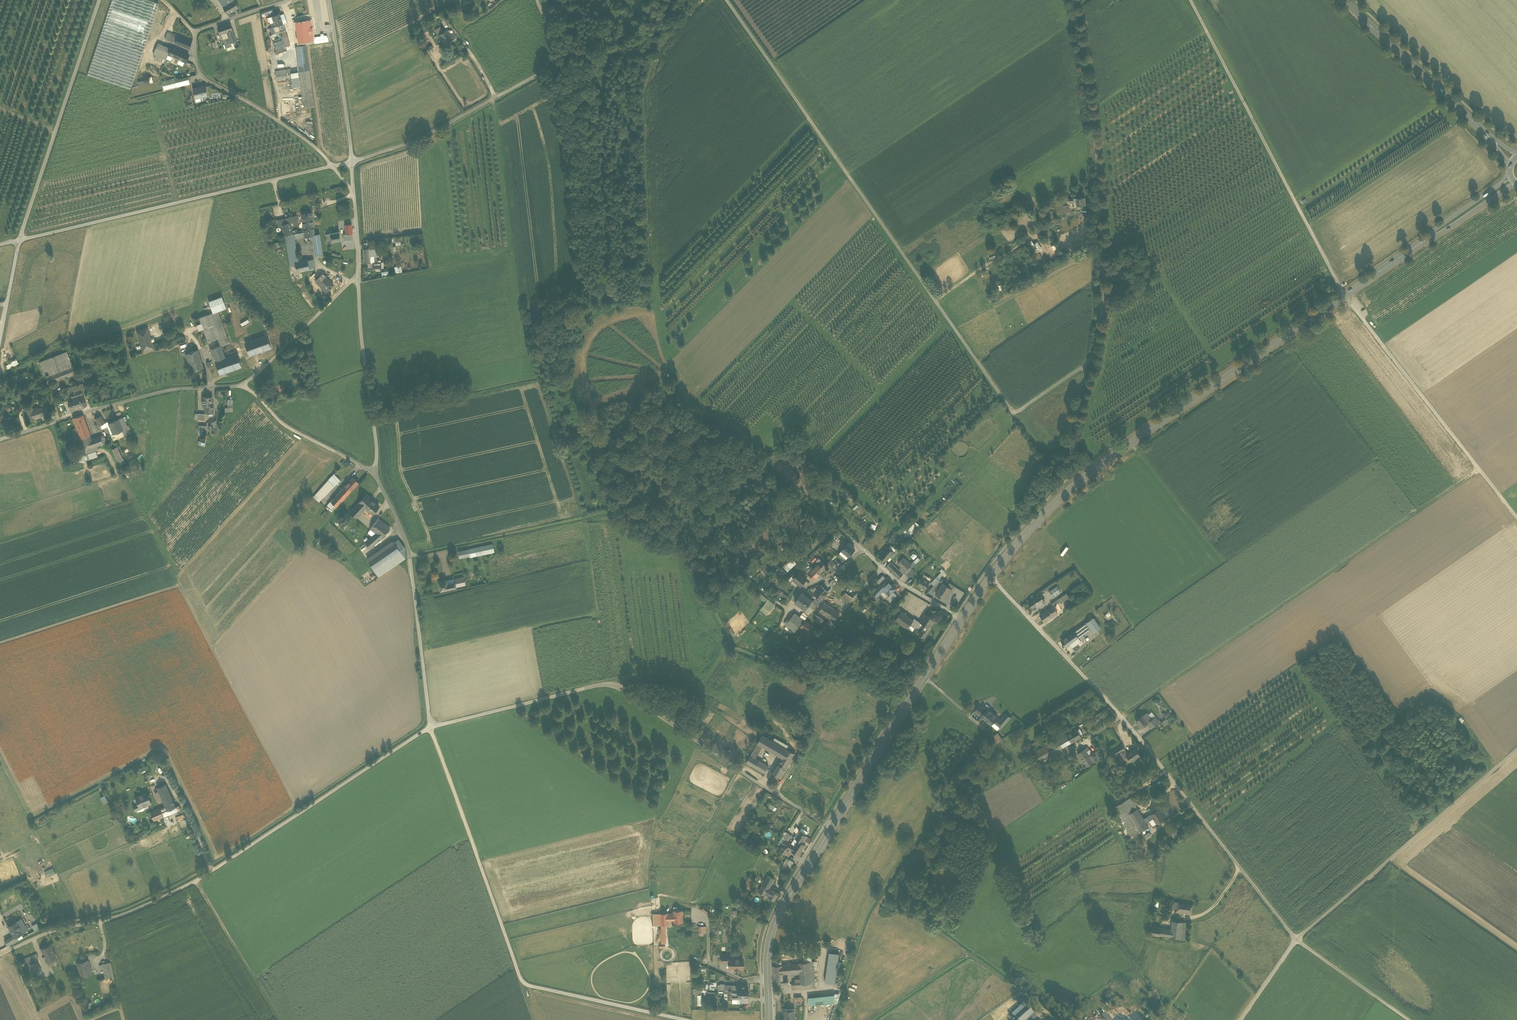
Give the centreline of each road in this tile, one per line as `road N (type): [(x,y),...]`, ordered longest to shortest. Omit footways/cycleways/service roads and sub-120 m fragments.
road 1 (track): [(1191,0),(1344,295),(1516,517)]
road 2 (track): [(727,0),(1013,413),(1086,365)]
road 3 (primary): [(1416,246),(1109,457),(1051,507),(991,576)]
road 4 (unclassified): [(832,827),(615,684),(430,727)]
road 5 (track): [(685,1019),(523,984),(430,727)]
road 6 (track): [(1122,717),(1480,470)]
road 7 (track): [(1408,1019),(1295,940),(1516,749)]
road 8 (residential): [(1241,868),(1122,717),(991,576)]
road 9 (unclassified): [(1086,365),(1102,295),(1103,232),(1073,0)]
road 10 (track): [(0,245),(353,161)]
road 11 (unclassified): [(353,161),(429,135),(547,66),(549,29),(536,0)]
road 12 (unclassified): [(430,727),(410,550),(377,472)]
road 13 (unclassified): [(430,727),(215,869)]
road 14 (track): [(99,0),(19,240)]
road 15 (primary): [(962,618),(832,827)]
road 16 (unclassified): [(239,386),(170,390),(0,439)]
road 17 (unclassified): [(194,31),(202,77),(318,149),(354,198)]
road 18 (unclassified): [(215,869),(123,915),(45,933),(0,955)]
road 19 (primary): [(832,827),(771,936),(769,1019)]
road 20 (secondary): [(1345,0),(1490,137)]
road 21 (unclassified): [(377,472),(359,276)]
road 22 (track): [(868,1019),(963,955),(1029,998)]
road 23 (unclassified): [(377,472),(290,429),(239,386)]
road 24 (unclassified): [(359,276),(239,386)]
road 25 (unclassified): [(353,161),(329,0)]
road 26 (track): [(195,882),(278,1019)]

